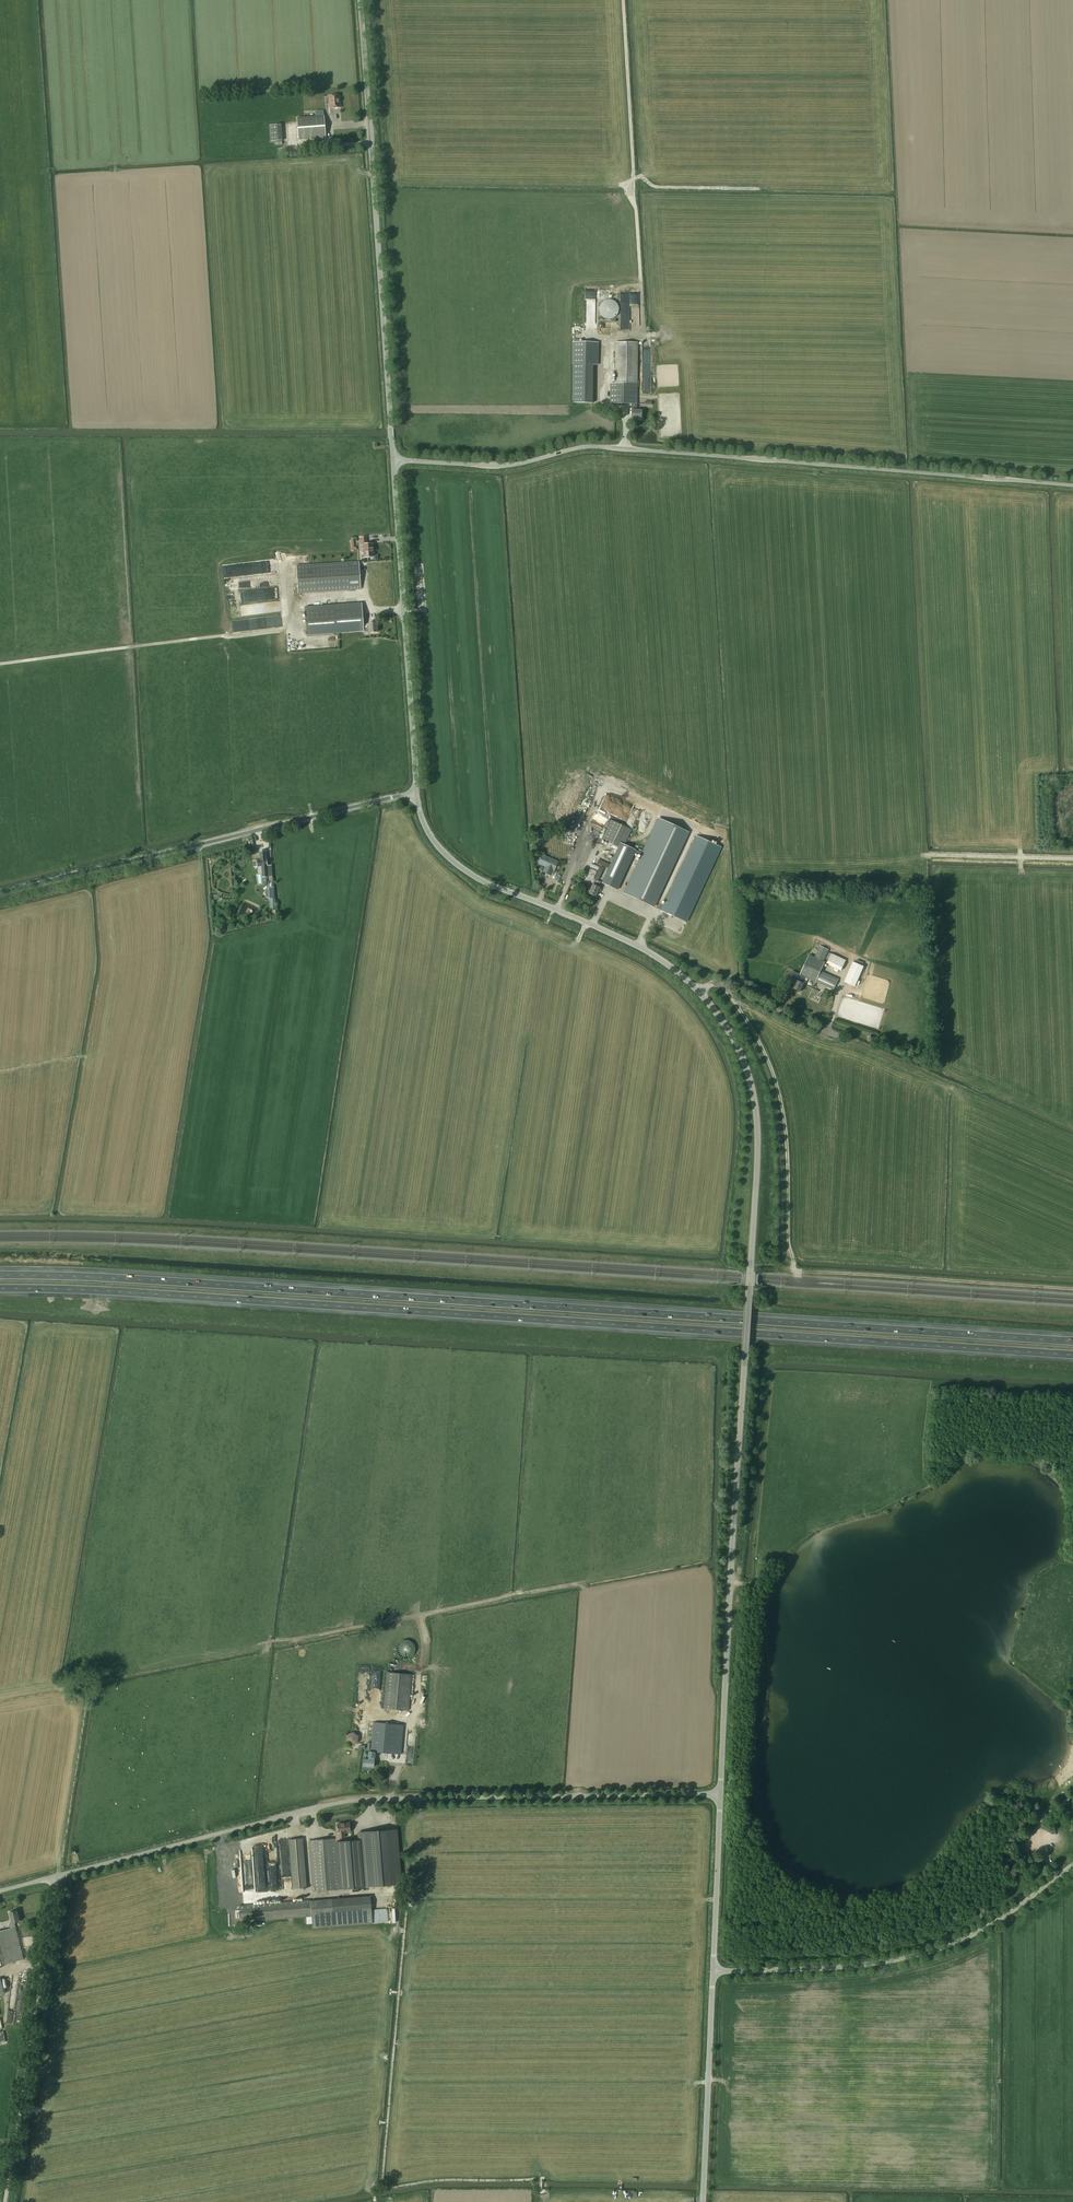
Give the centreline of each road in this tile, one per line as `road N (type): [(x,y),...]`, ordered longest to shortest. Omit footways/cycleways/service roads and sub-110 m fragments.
road 1 (unclassified): [(720,1794),(760,1157),(752,1079),(730,1032),(693,986),(640,946),(455,863),(428,831),(416,794)]
road 2 (motorway): [(0,1288),(1072,1355)]
road 3 (motorway): [(1072,1342),(0,1276)]
road 4 (unclassified): [(1072,487),(584,447),(508,467),(394,461)]
road 5 (unclassified): [(58,1877),(345,1802),(720,1794)]
road 6 (unclassified): [(394,461),(360,0)]
road 7 (unclassified): [(0,893),(416,794)]
road 8 (unclassified): [(714,1970),(853,1967),(925,1954),(998,1922),(1072,1866)]
road 9 (unclassified): [(416,794),(394,461)]
road 10 (unclassified): [(4,2201),(58,1877)]
road 11 (unclassified): [(703,2201),(714,1970)]
road 12 (unclassified): [(714,1970),(720,1794)]

